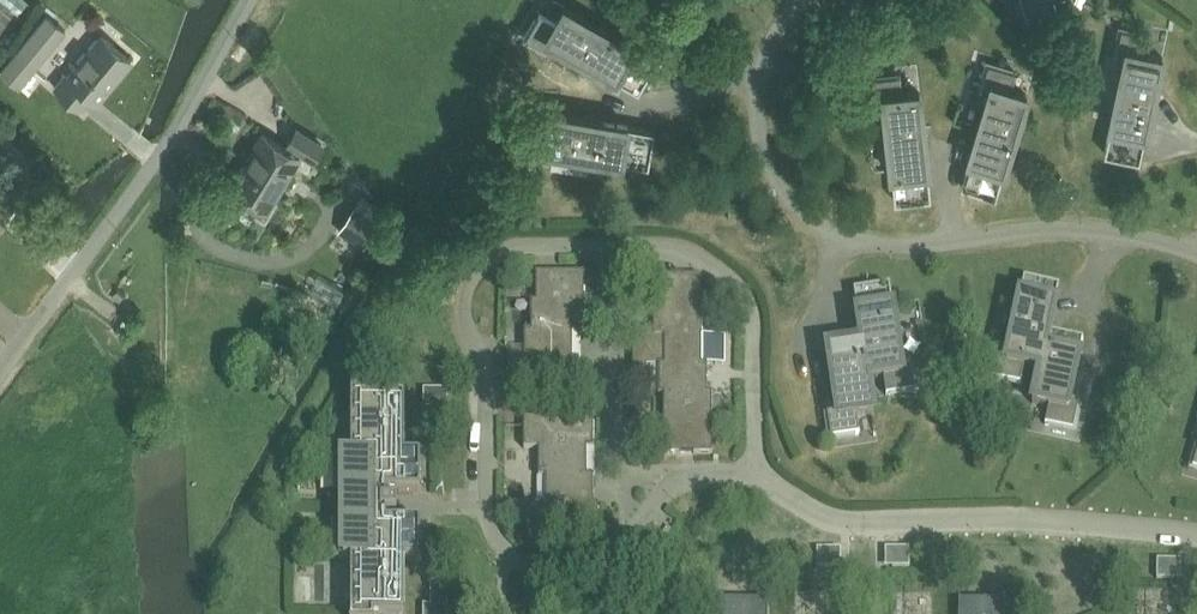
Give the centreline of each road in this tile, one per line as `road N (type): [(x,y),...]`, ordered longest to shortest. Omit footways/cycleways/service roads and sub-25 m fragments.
road 1 (residential): [(745,473),(755,453),(754,313),(742,288),(699,253),(671,243),(518,246),(501,253),(475,275),(461,318),(487,377),(494,541),(530,566),(581,571),(621,552),(646,519)]
road 2 (residential): [(1196,253),(1081,229),(894,245),(820,226),(779,188),(757,106),(755,79),(769,38),(798,0)]
road 3 (residential): [(0,388),(134,222),(256,0)]
road 4 (residential): [(745,473),(836,520),(1034,522),(1196,537)]

